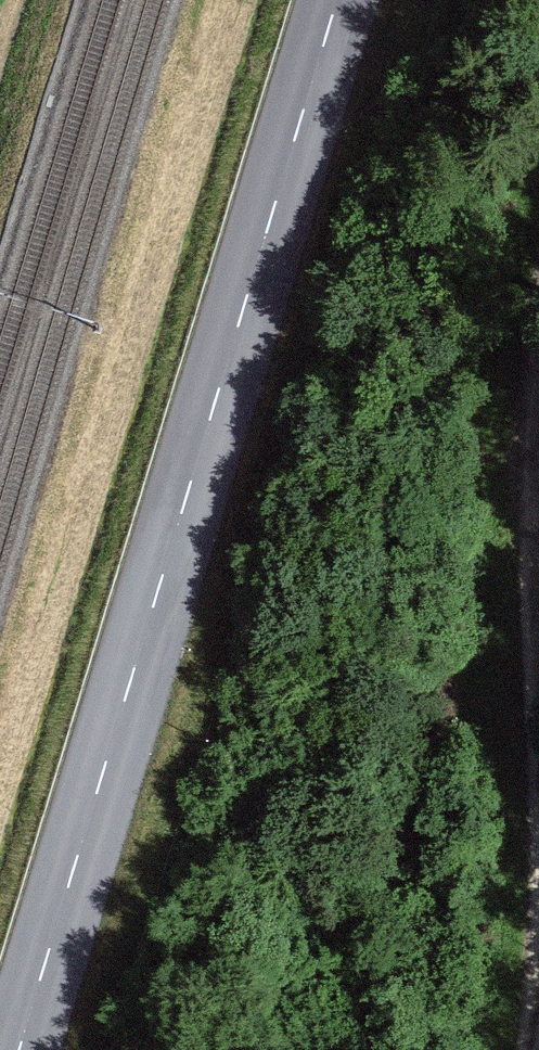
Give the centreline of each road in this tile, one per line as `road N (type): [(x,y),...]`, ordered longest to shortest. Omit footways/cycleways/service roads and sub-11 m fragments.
road 1 (tertiary): [(21,1049),(342,0)]
road 2 (track): [(538,606),(538,466)]

